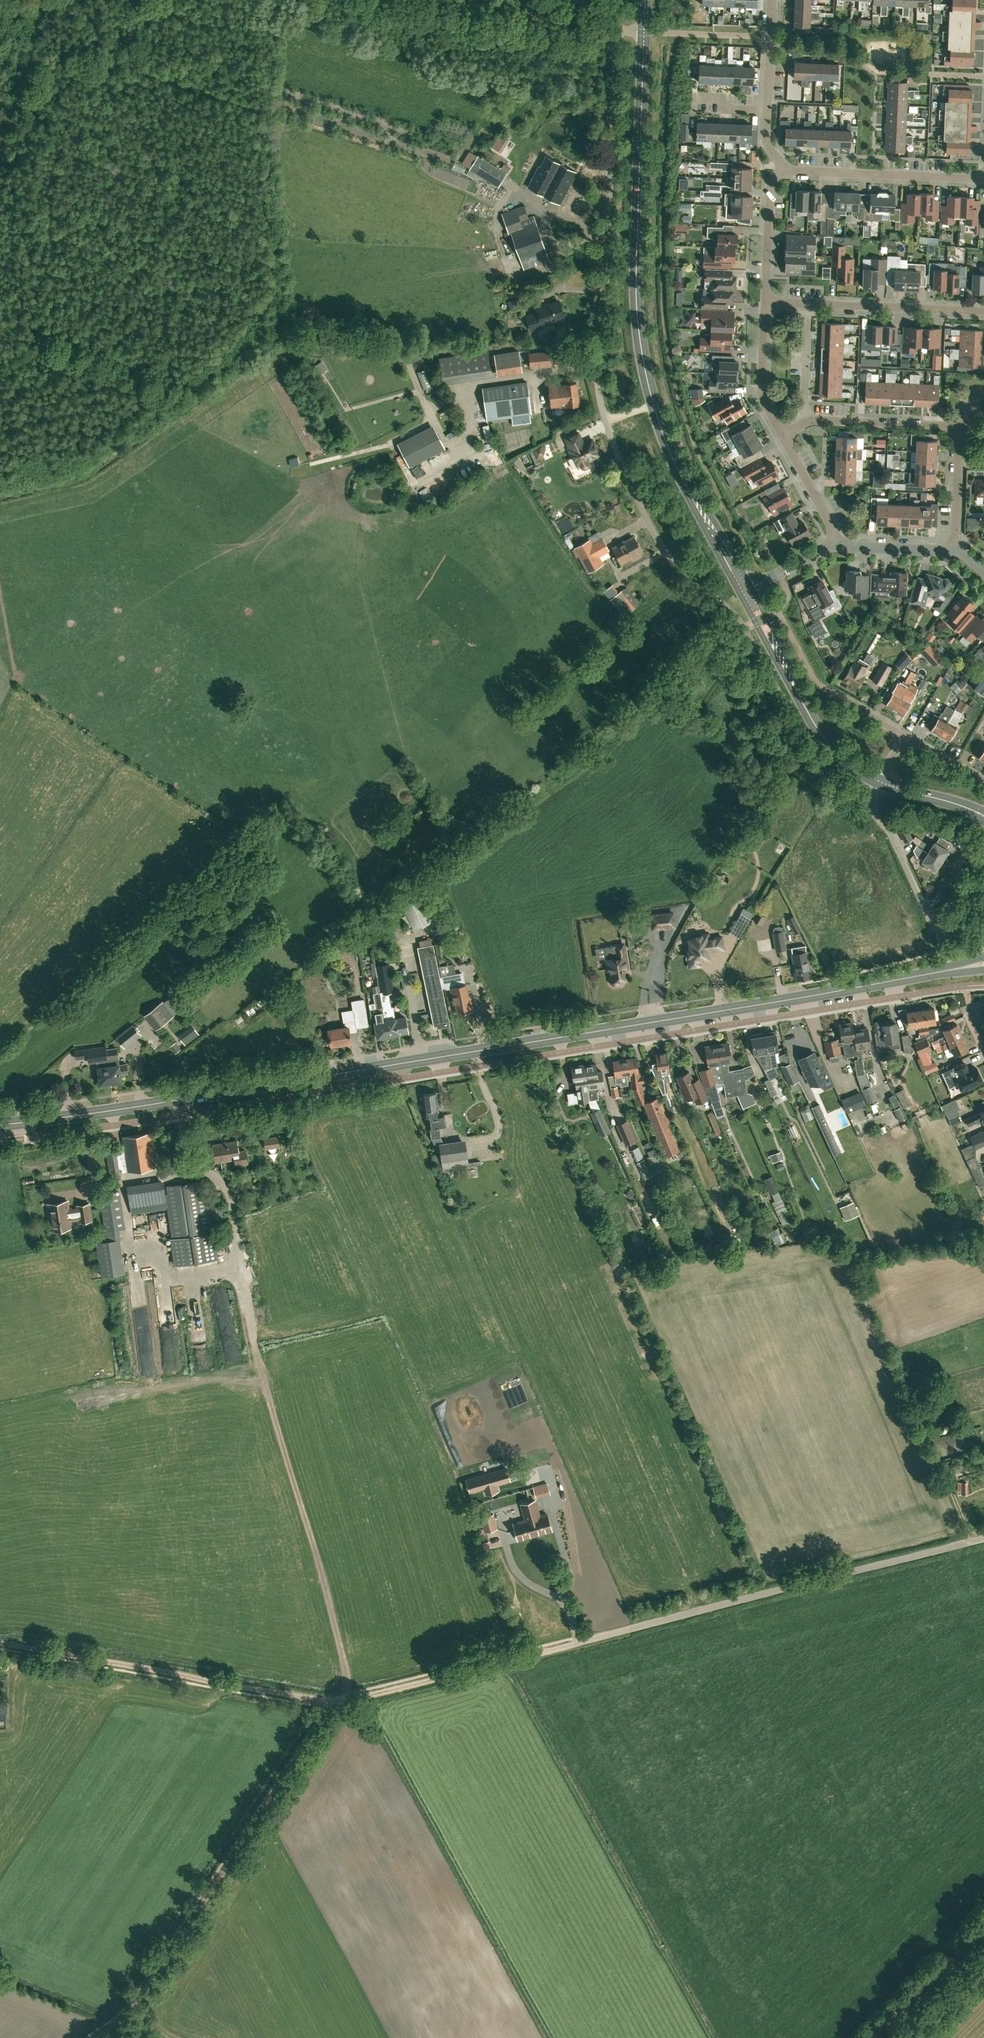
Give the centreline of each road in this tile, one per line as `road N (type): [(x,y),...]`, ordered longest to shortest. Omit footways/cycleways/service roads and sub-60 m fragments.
road 1 (secondary): [(0,1126),(963,967)]
road 2 (track): [(574,1643),(334,1699),(127,2012),(91,2037)]
road 3 (residential): [(871,808),(847,803),(822,772),(743,627),(667,551),(606,420)]
road 4 (unclassified): [(574,1643),(983,1538)]
road 5 (secondary): [(656,406),(641,362),(633,251),(644,0)]
road 6 (residential): [(606,420),(597,350),(608,296),(615,31)]
road 7 (track): [(0,1643),(330,1704)]
road 8 (secondary): [(878,782),(832,748),(744,594)]
road 9 (secondary): [(744,594),(687,493),(656,406)]
road 10 (residential): [(983,175),(873,176),(785,166)]
road 11 (residential): [(960,858),(925,912),(871,808)]
road 12 (residential): [(983,311),(807,304)]
road 13 (track): [(615,31),(450,0)]
road 14 (residential): [(957,428),(803,424)]
road 15 (unclassified): [(877,2037),(983,1929)]
road 16 (residential): [(765,302),(771,185),(785,166)]
road 17 (residential): [(782,438),(761,388),(765,302)]
road 18 (residential): [(840,546),(782,438)]
road 19 (residential): [(803,424),(807,304)]

